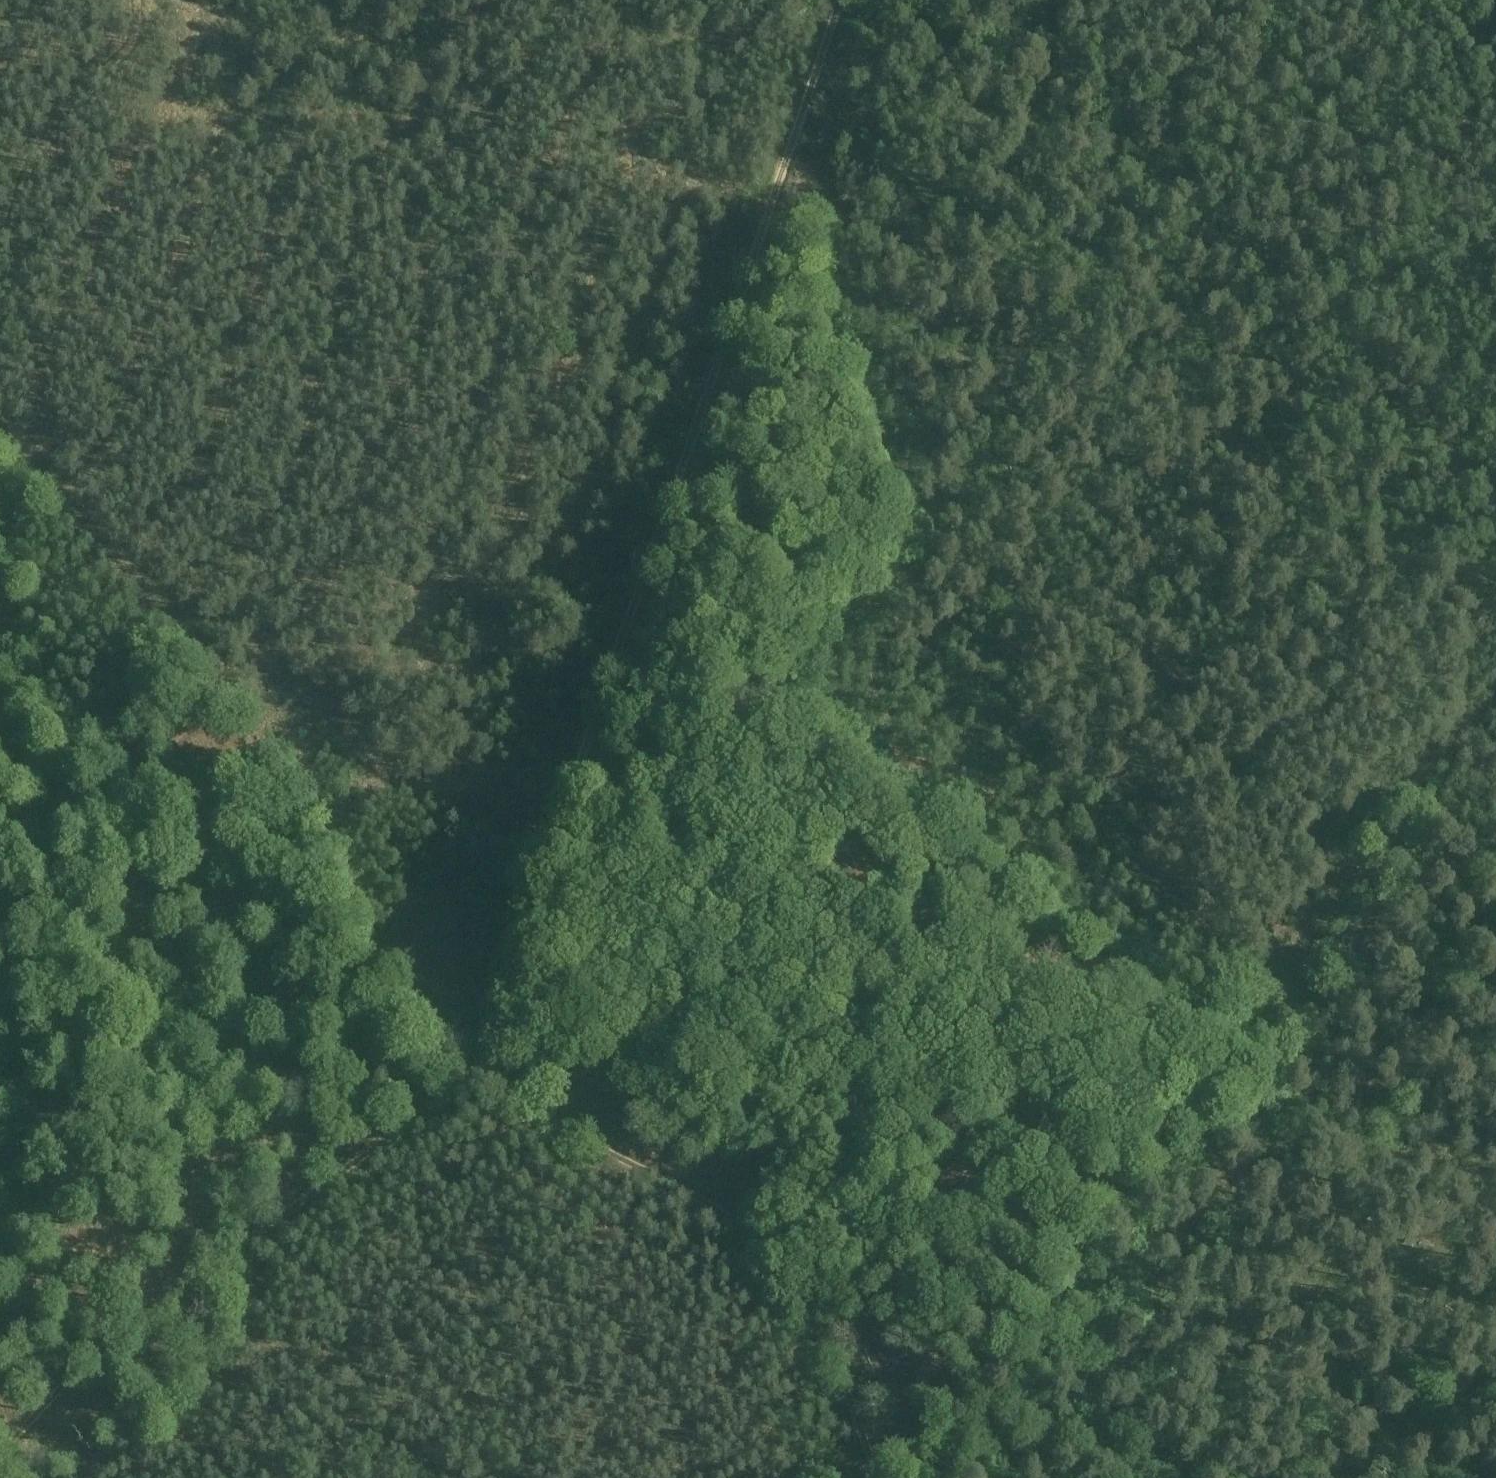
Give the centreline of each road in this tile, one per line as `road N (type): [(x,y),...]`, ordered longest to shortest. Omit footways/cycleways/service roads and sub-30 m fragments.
road 1 (track): [(884,1477),(784,1266),(705,1203),(545,1120),(480,1076),(547,859),(845,0)]
road 2 (track): [(0,1454),(67,1379),(139,1318),(480,1076)]

